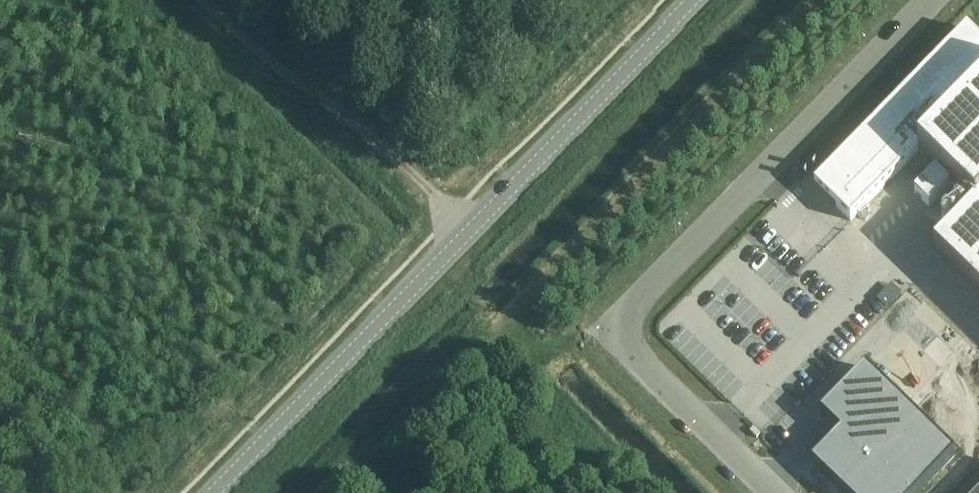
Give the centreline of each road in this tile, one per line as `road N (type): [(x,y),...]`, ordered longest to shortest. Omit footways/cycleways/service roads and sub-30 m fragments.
road 1 (unclassified): [(206,492),(681,0)]
road 2 (unclassified): [(933,0),(626,318),(618,336),(626,356),(769,492)]
road 3 (track): [(211,0),(457,232)]

